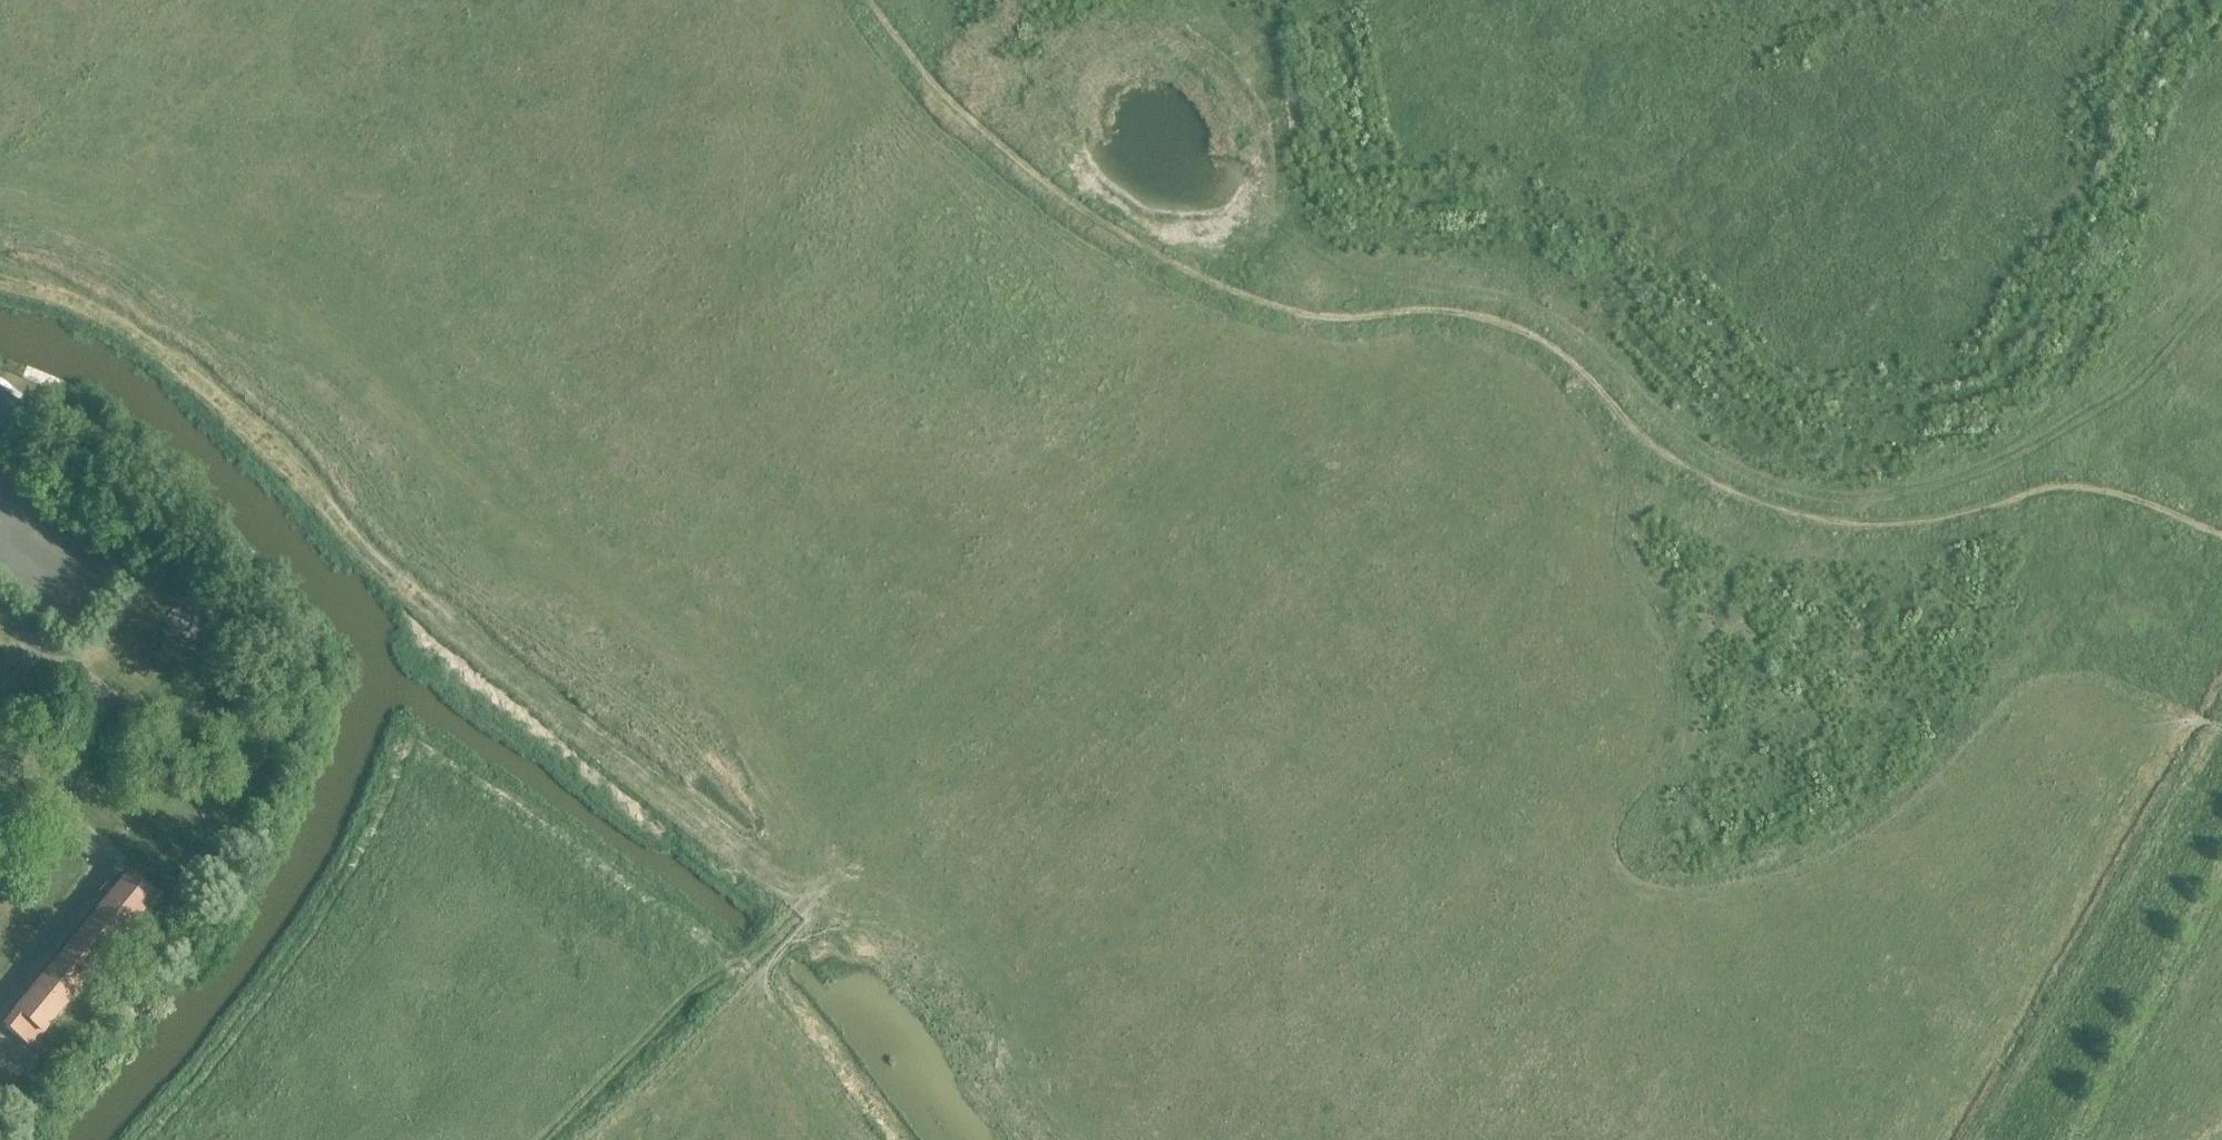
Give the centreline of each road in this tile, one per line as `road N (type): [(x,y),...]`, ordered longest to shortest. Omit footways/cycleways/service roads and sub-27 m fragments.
road 1 (track): [(1965,1139),(2221,677)]

